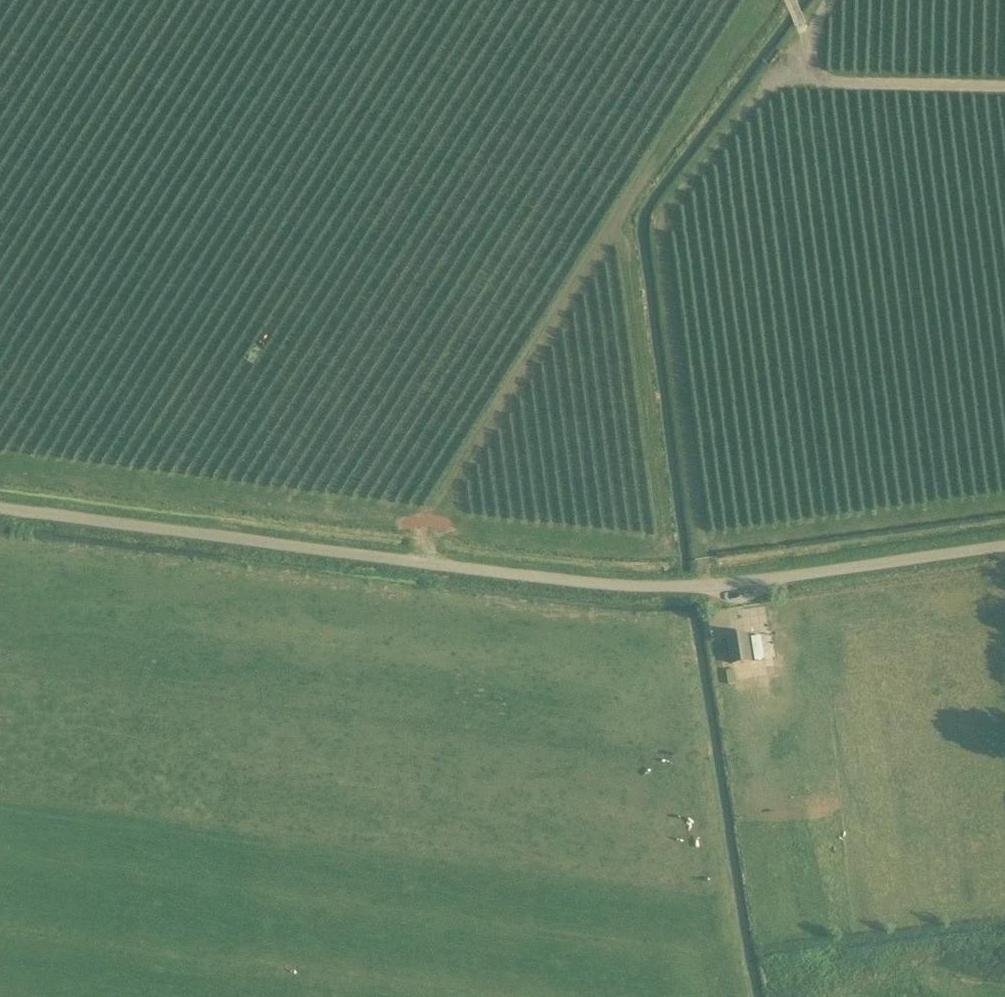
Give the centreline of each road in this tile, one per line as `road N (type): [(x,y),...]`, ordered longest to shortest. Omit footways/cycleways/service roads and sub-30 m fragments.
road 1 (unclassified): [(0,511),(640,590),(718,587),(1004,547)]

